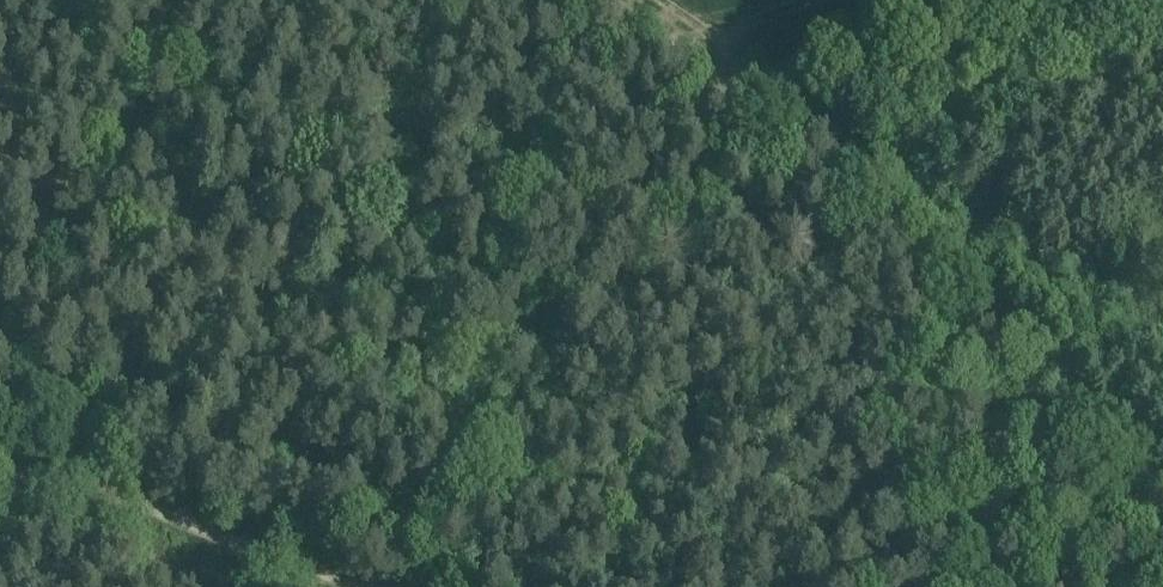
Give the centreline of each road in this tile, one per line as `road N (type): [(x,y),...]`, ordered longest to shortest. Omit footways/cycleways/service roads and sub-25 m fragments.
road 1 (track): [(37,484),(737,107)]
road 2 (track): [(1162,549),(999,303),(737,107)]
road 3 (residential): [(737,107),(1019,0)]

